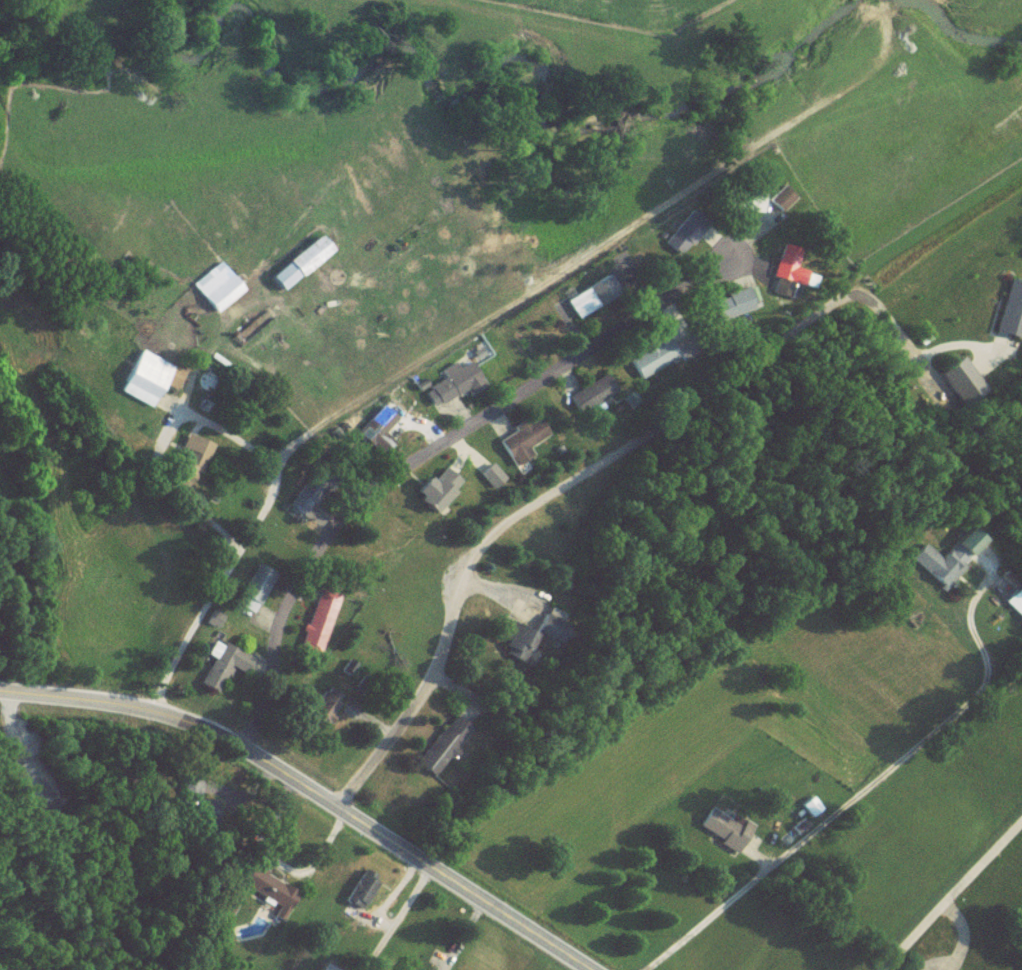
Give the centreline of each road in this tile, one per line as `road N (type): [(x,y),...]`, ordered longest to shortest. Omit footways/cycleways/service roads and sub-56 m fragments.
road 1 (residential): [(341,812),(433,687),(456,582),(499,528),(855,300)]
road 2 (secondary): [(589,969),(269,770),(149,717),(0,697)]
road 3 (residential): [(886,969),(1021,827)]

